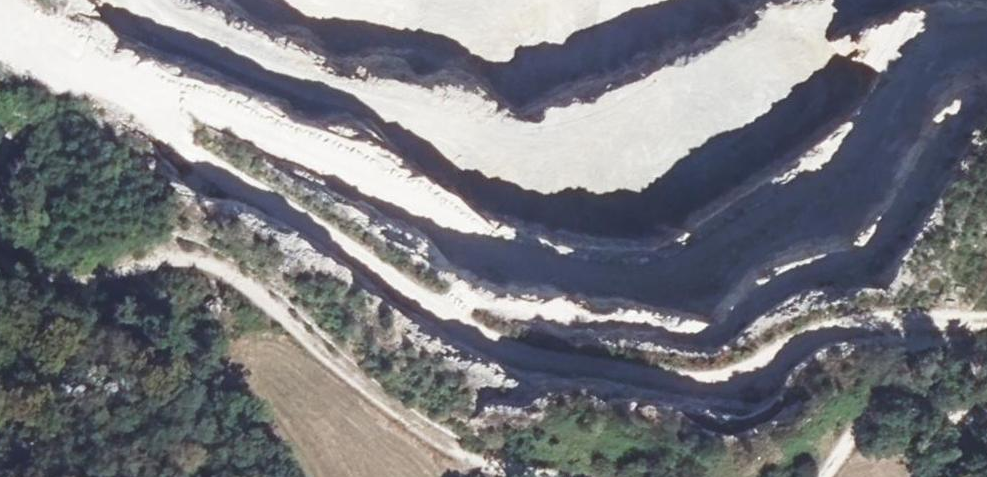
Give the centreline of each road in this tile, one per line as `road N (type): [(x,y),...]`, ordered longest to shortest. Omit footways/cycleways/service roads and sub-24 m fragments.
road 1 (track): [(986,321),(820,332),(688,365),(568,363),(480,327),(101,85),(47,76),(19,46),(6,0)]
road 2 (track): [(0,264),(45,287),(72,287),(174,255),(218,264),(482,465)]
road 3 (track): [(826,476),(876,405),(909,394),(986,408)]

